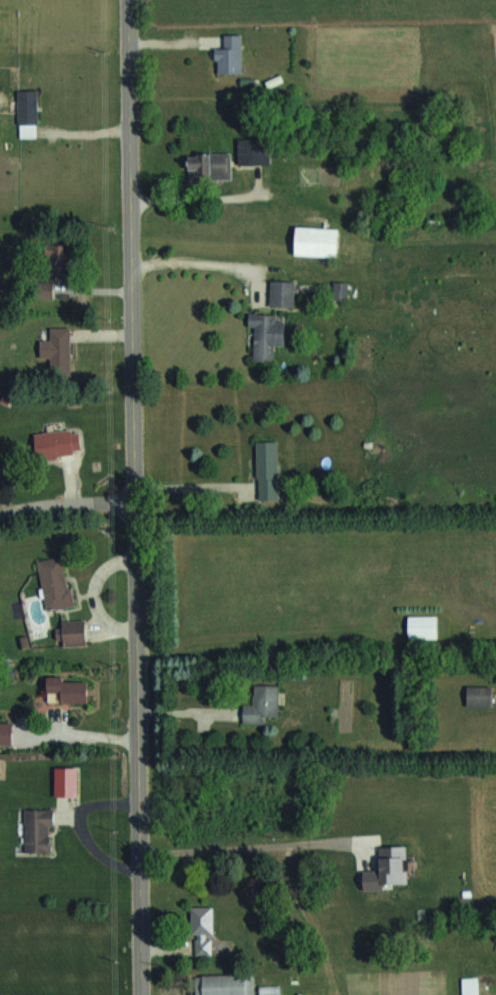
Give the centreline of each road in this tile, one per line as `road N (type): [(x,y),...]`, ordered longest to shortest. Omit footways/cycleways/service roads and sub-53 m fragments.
road 1 (tertiary): [(141,994),(128,0)]
road 2 (residential): [(135,502),(0,510)]

